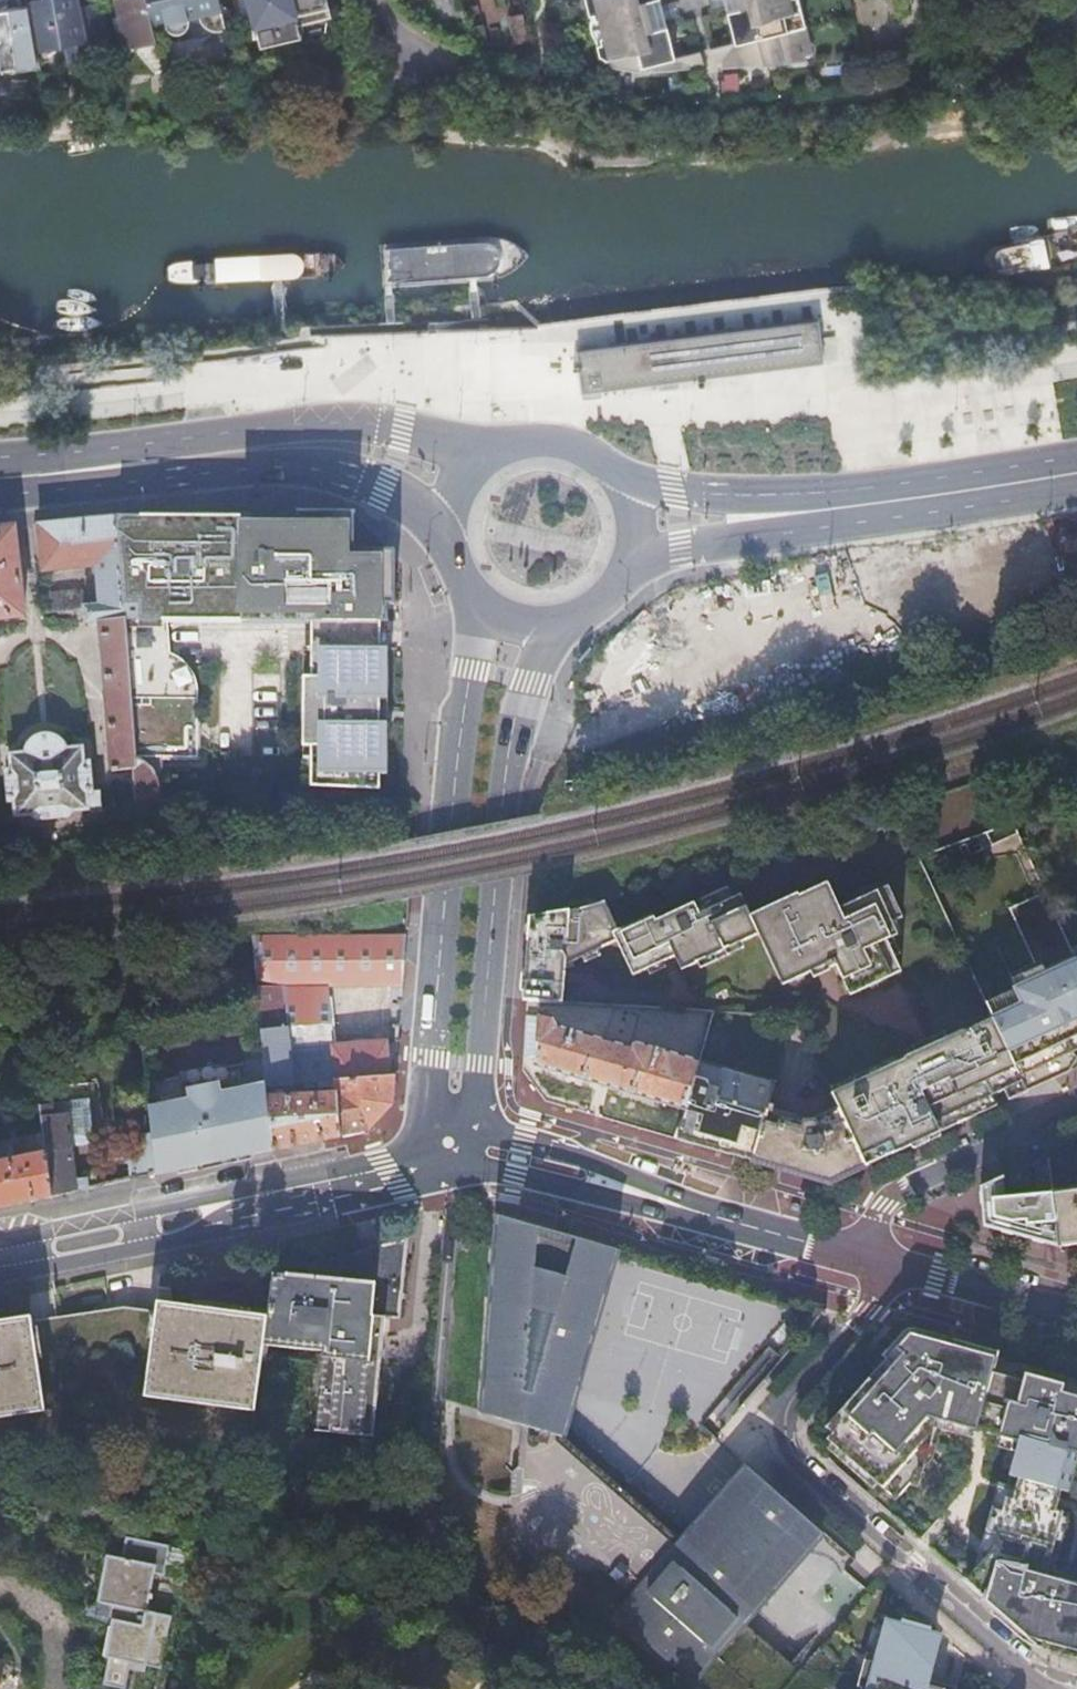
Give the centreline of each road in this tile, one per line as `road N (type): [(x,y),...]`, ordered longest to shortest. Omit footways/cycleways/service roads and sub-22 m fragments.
road 1 (residential): [(1060,1688),(1003,1663),(788,1464),(775,1434),(779,1406),(869,1301),(884,1262)]
road 2 (primary): [(483,596),(456,786),(431,1145)]
road 3 (primary): [(469,1146),(505,779),(524,695),(564,618)]
road 4 (secondary): [(0,1249),(362,1175),(431,1145)]
road 5 (primary): [(492,460),(401,429),(348,423),(225,437),(77,470)]
road 6 (primary): [(862,1256),(469,1146)]
road 7 (primary): [(77,470),(312,468),(414,503),(456,547)]
road 8 (residential): [(1076,1105),(896,1190),(862,1256)]
road 9 (primary): [(890,501),(707,498),(618,485)]
road 10 (primary): [(627,559),(890,501)]
road 11 (primary): [(1076,1316),(884,1262)]
road 12 (primary): [(1076,471),(890,501)]
road 13 (primary): [(618,485),(574,450),(518,448),(492,460)]
road 14 (residential): [(55,1688),(51,1637),(22,1597),(0,1586)]

